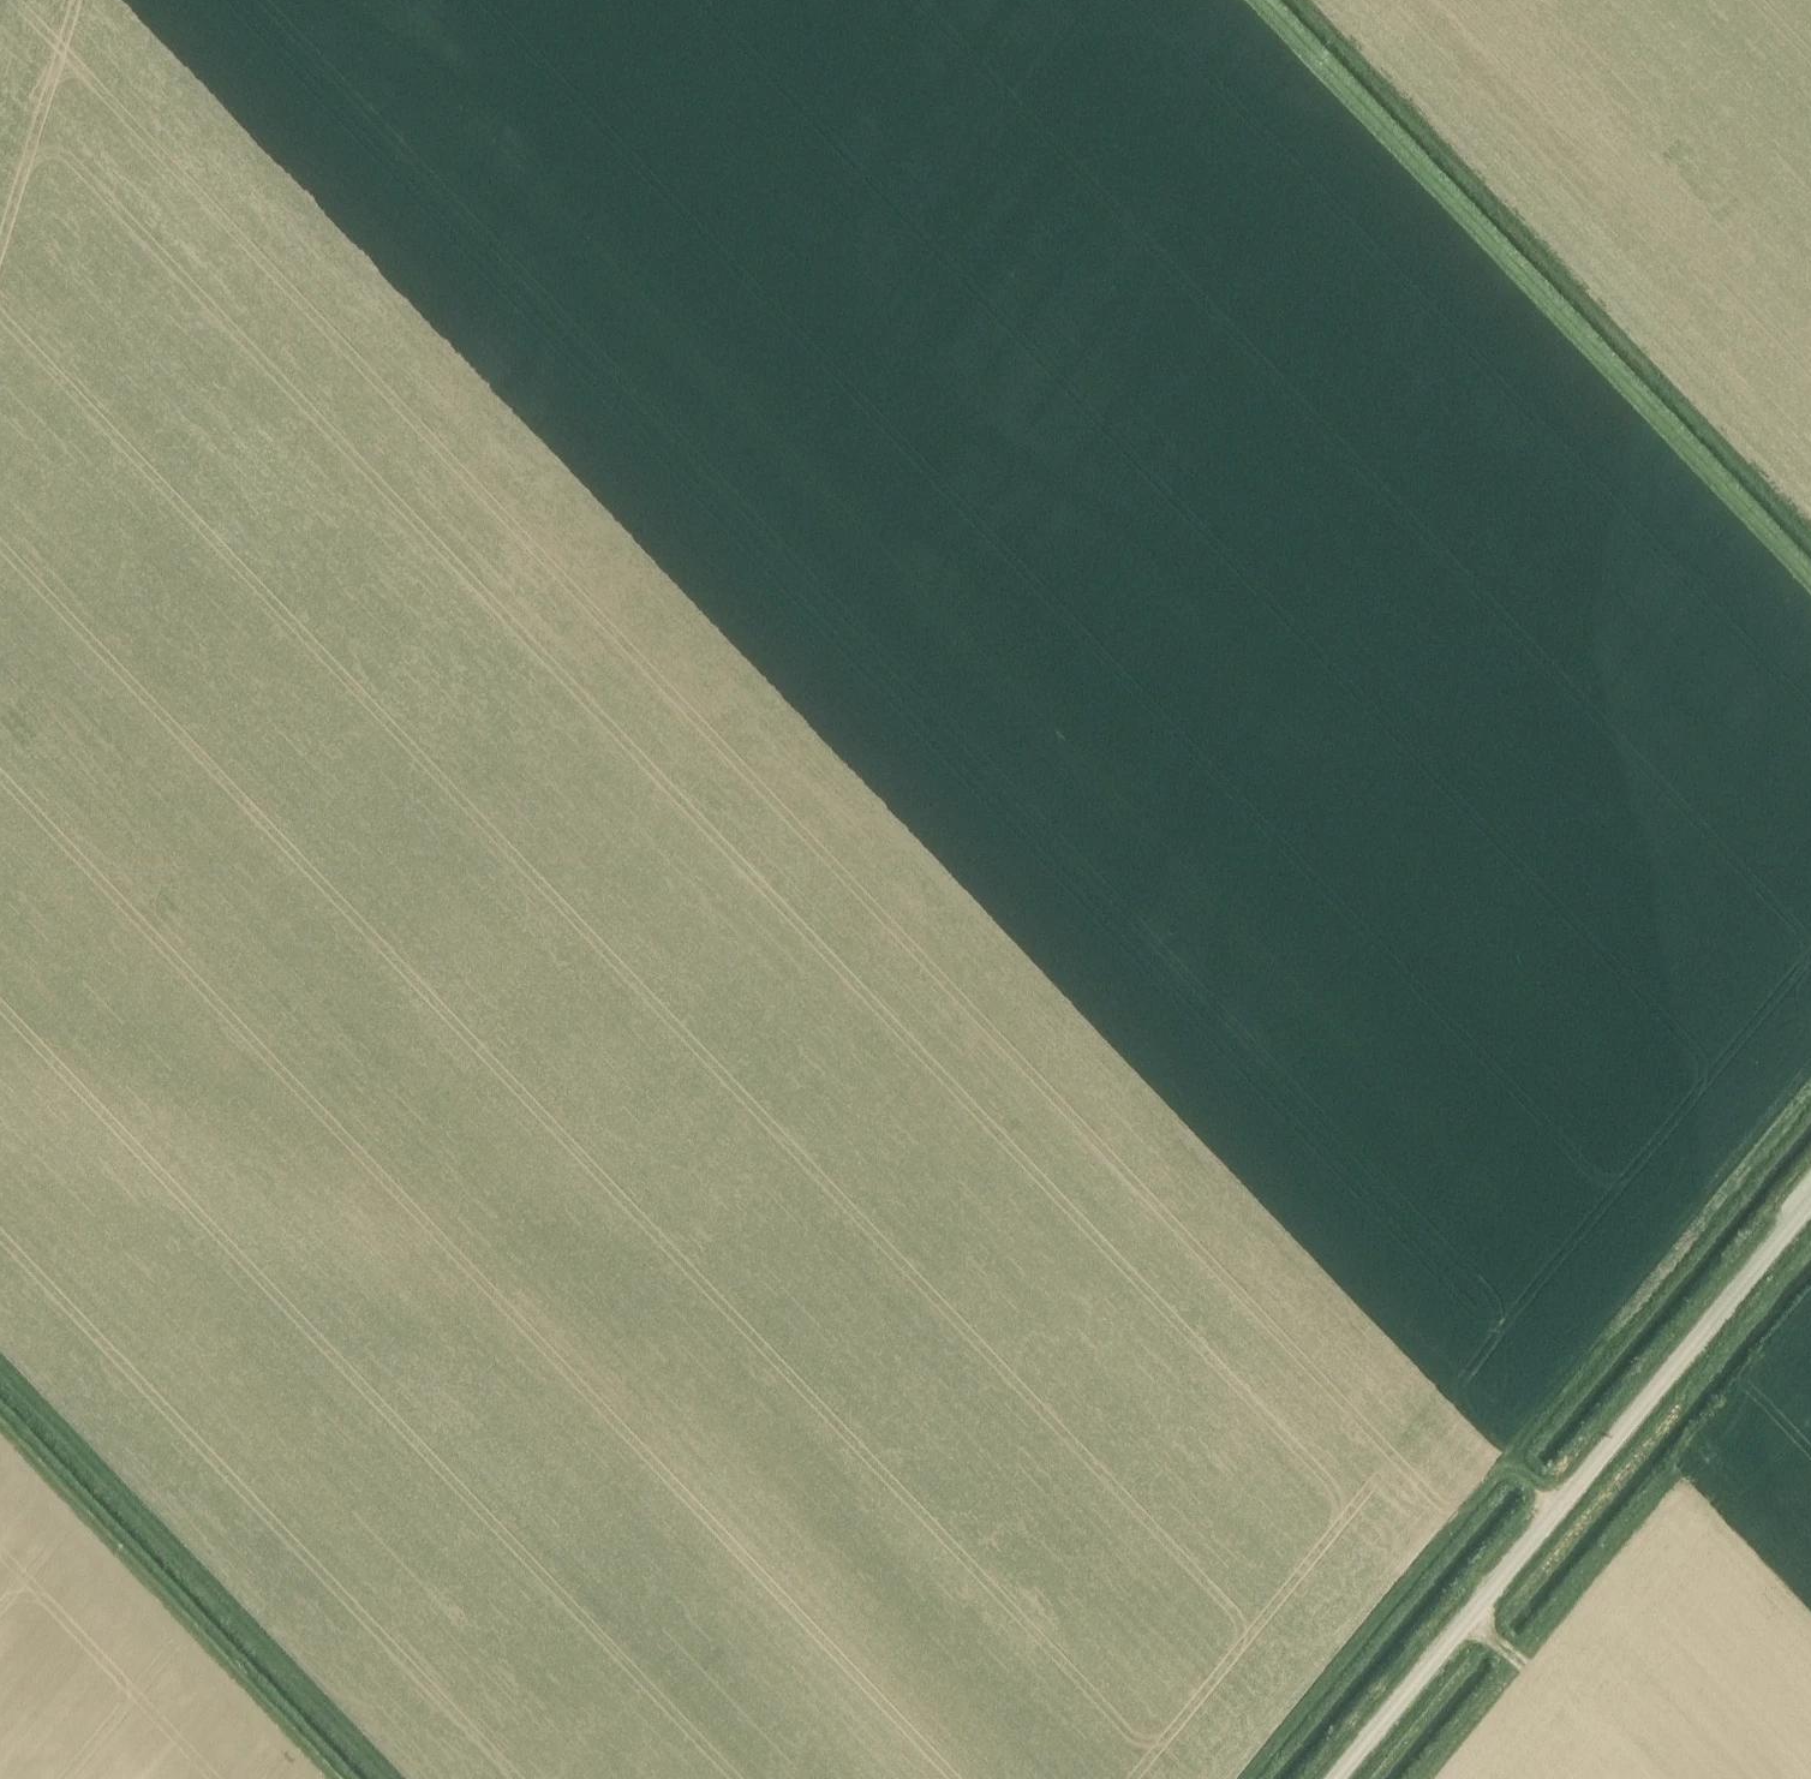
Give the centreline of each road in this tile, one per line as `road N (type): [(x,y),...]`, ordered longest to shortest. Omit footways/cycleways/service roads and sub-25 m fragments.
road 1 (unclassified): [(1338,1778),(1810,1206)]

